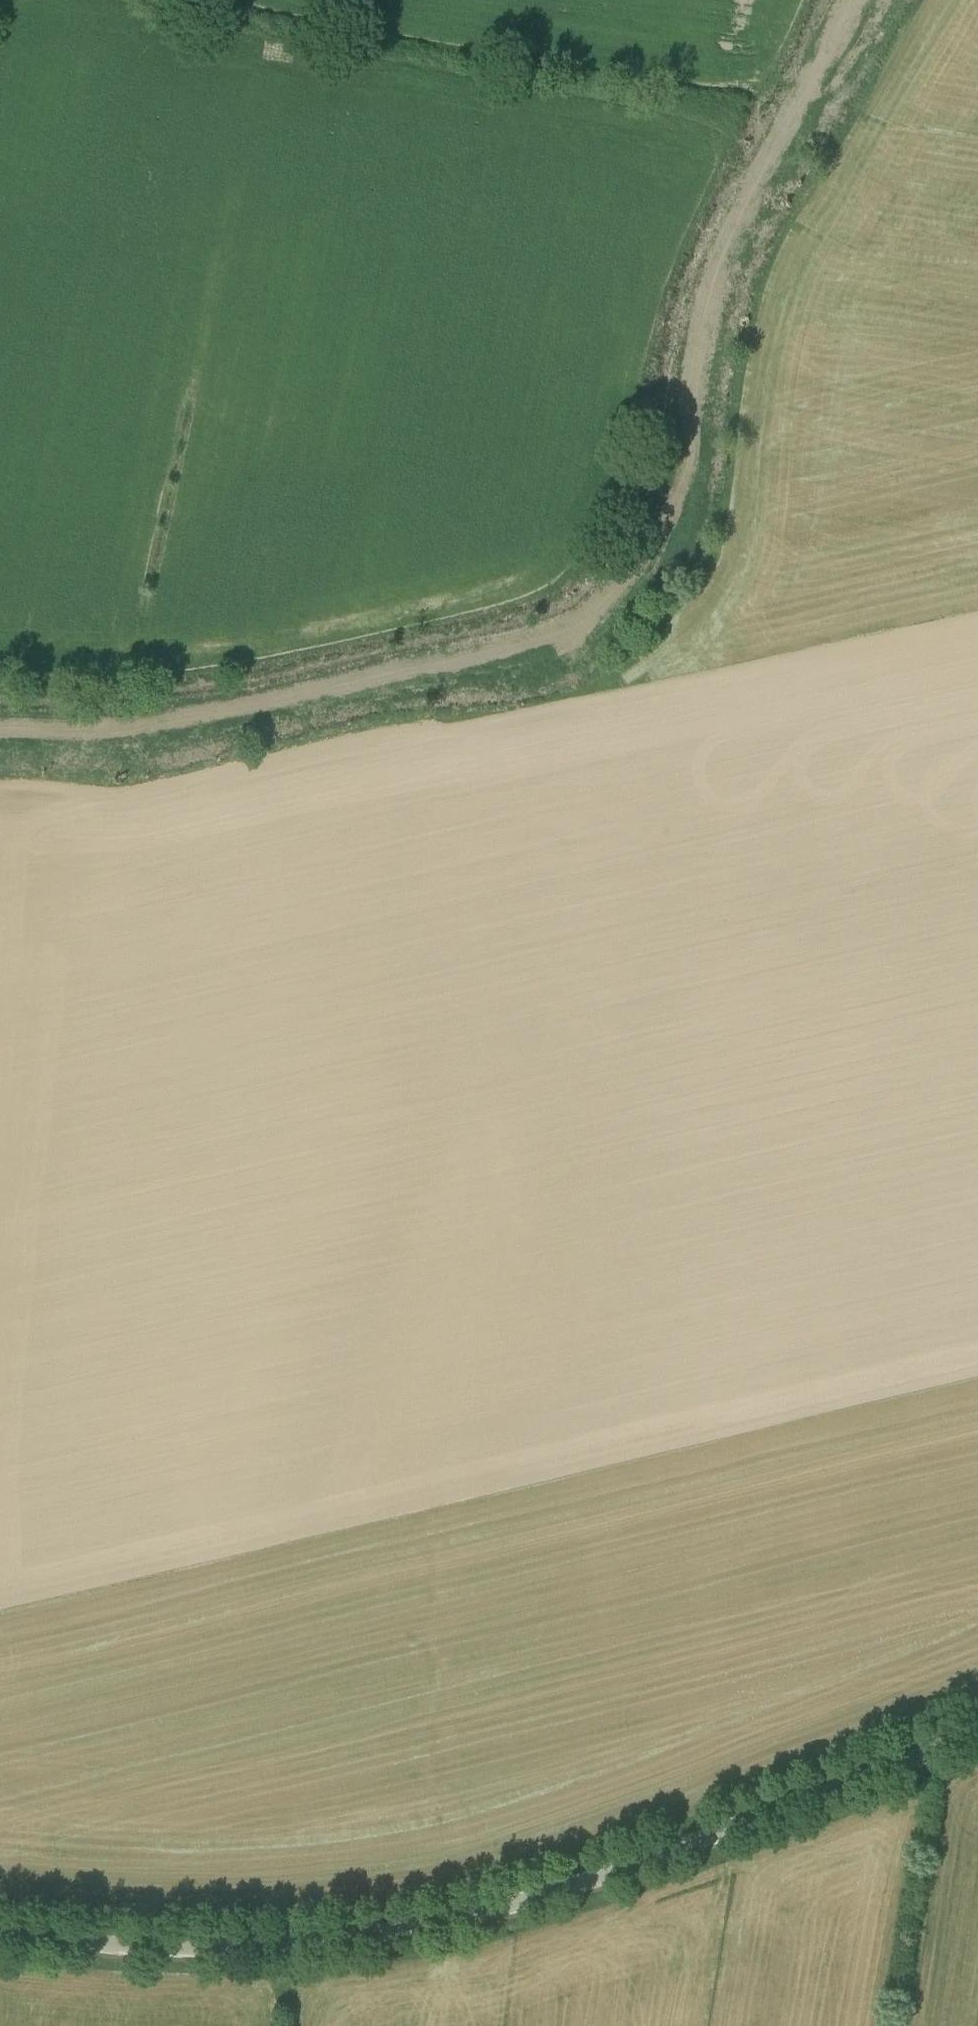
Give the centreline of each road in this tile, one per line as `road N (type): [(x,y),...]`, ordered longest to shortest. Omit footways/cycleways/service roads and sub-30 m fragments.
road 1 (unclassified): [(977,1733),(554,1892),(378,1936),(180,1951),(0,1934)]

